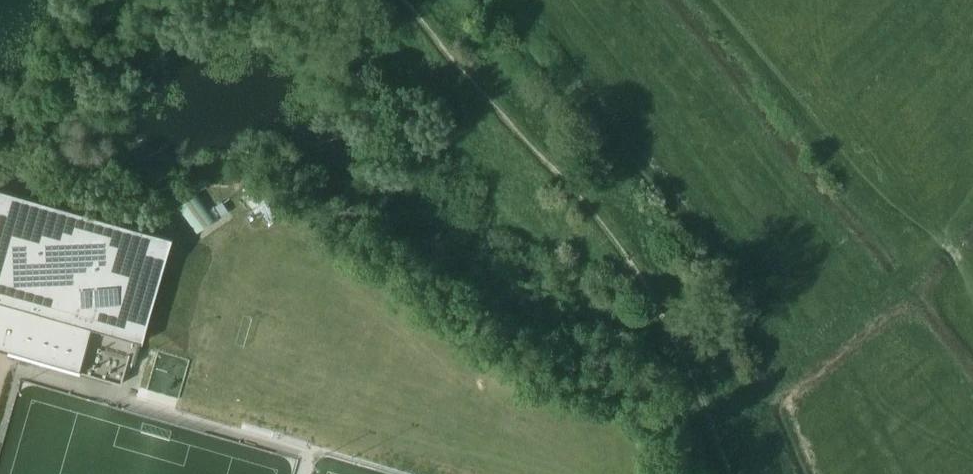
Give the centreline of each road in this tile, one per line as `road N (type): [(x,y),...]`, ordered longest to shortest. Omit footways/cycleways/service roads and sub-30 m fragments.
road 1 (track): [(731,473),(635,265),(406,0)]
road 2 (track): [(718,0),(803,102),(951,242),(972,277)]
road 3 (track): [(116,0),(26,189)]

